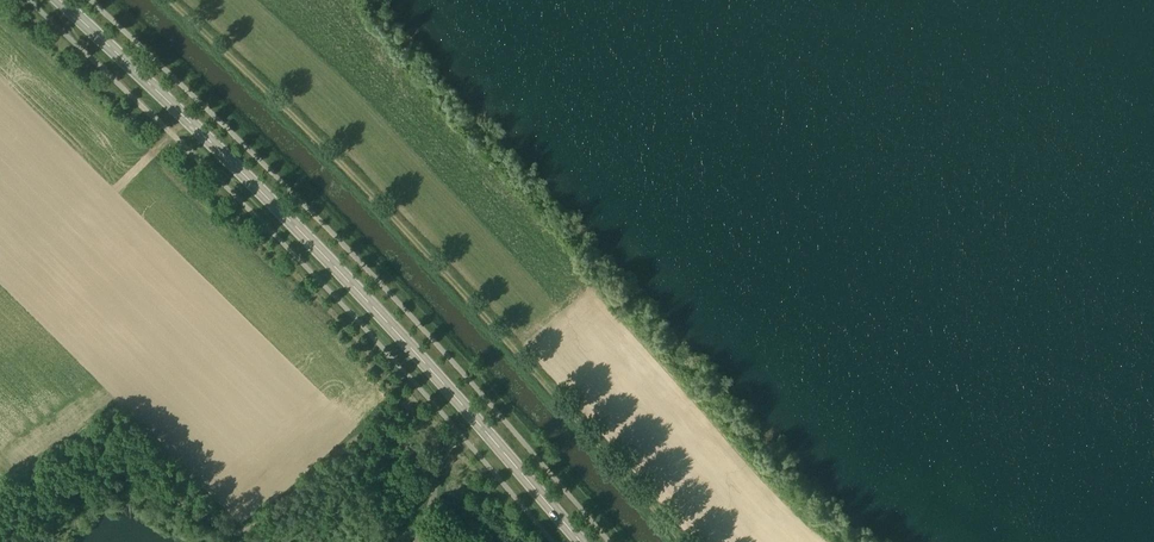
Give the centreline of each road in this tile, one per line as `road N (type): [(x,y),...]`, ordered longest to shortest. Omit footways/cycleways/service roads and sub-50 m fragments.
road 1 (secondary): [(580,541),(385,316),(56,0)]

